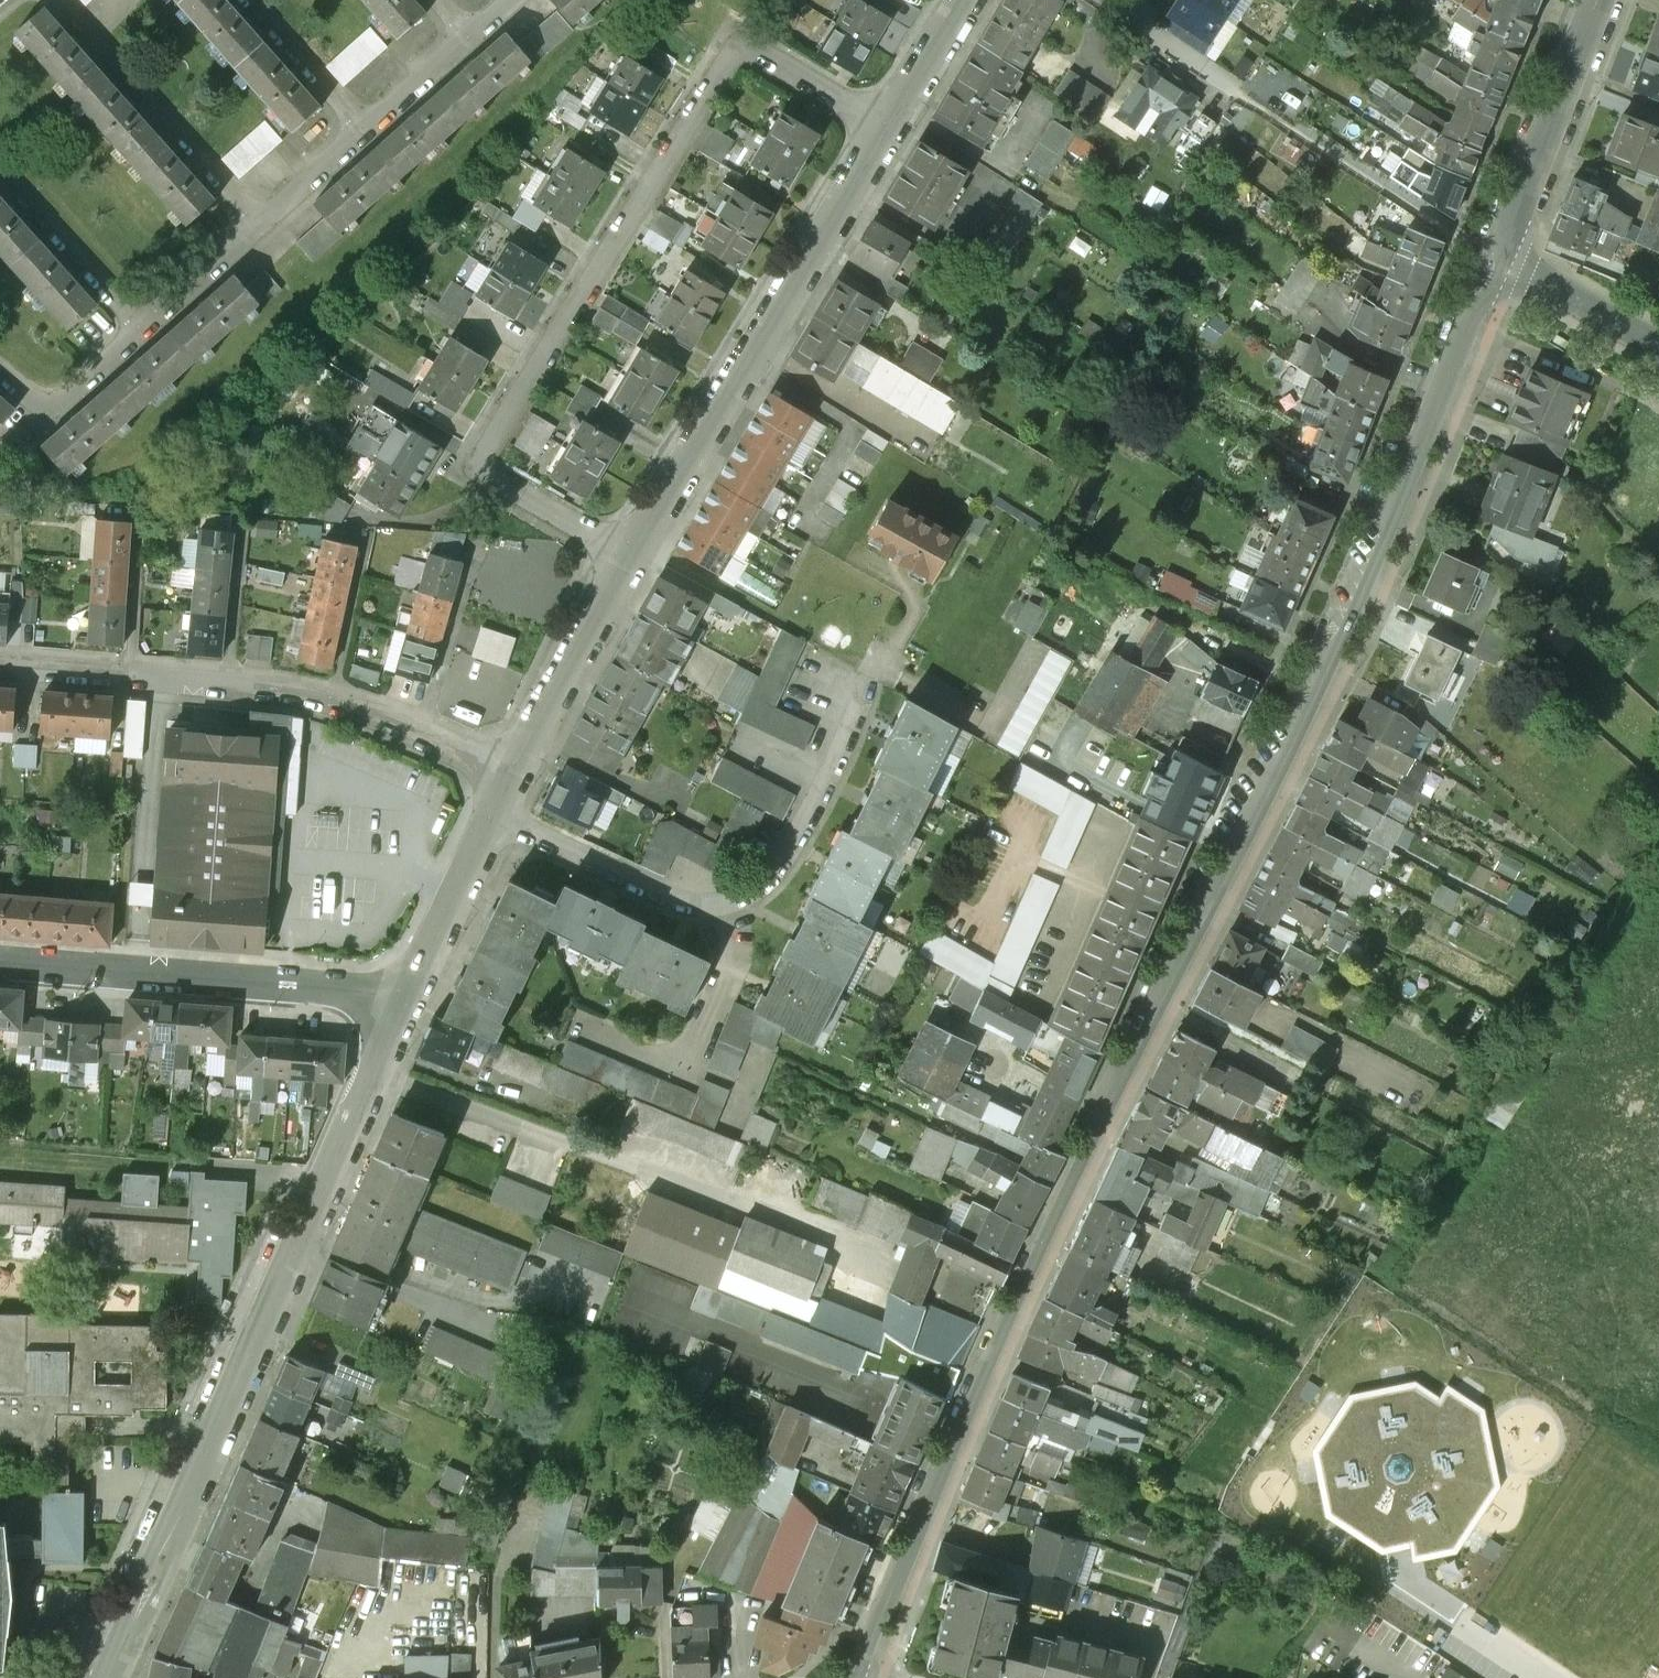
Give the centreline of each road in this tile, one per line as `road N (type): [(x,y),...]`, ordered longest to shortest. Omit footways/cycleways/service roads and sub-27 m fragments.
road 1 (residential): [(870,1677),(971,1405),(1309,684),(1489,250)]
road 2 (residential): [(637,560),(518,484),(501,463),(501,447),(736,46),(752,30),(771,27),(909,107)]
road 3 (residential): [(404,1000),(109,1677)]
road 4 (residential): [(489,819),(667,899),(715,909),(736,904),(773,871),(891,647)]
road 5 (residential): [(909,107),(637,560)]
road 6 (residential): [(0,667),(300,693),(511,775)]
road 7 (residential): [(404,1000),(0,965)]
road 8 (residential): [(65,0),(270,223)]
road 9 (residential): [(1489,250),(1589,0)]
road 10 (residential): [(637,560),(511,775)]
road 11 (residential): [(0,158),(149,328)]
road 12 (residential): [(489,819),(404,1000)]
road 13 (unclassified): [(1489,250),(1576,310),(1658,346)]
road 14 (residential): [(149,328),(59,406),(32,401),(0,370)]
road 15 (residential): [(258,0),(375,123)]
road 16 (residential): [(270,223),(149,328)]
road 17 (residential): [(375,123),(270,223)]
road 18 (residential): [(476,35),(375,123)]
road 19 (residential): [(1134,18),(1235,95)]
road 20 (residential): [(976,0),(909,107)]

